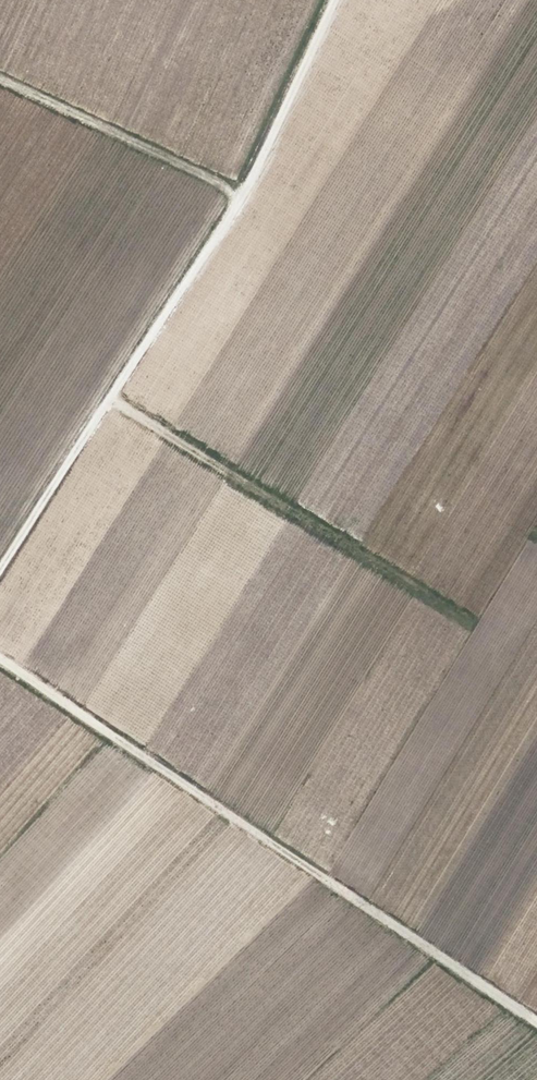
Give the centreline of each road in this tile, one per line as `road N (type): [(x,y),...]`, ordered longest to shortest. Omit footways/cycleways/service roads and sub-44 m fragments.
road 1 (track): [(0,665),(536,1023)]

